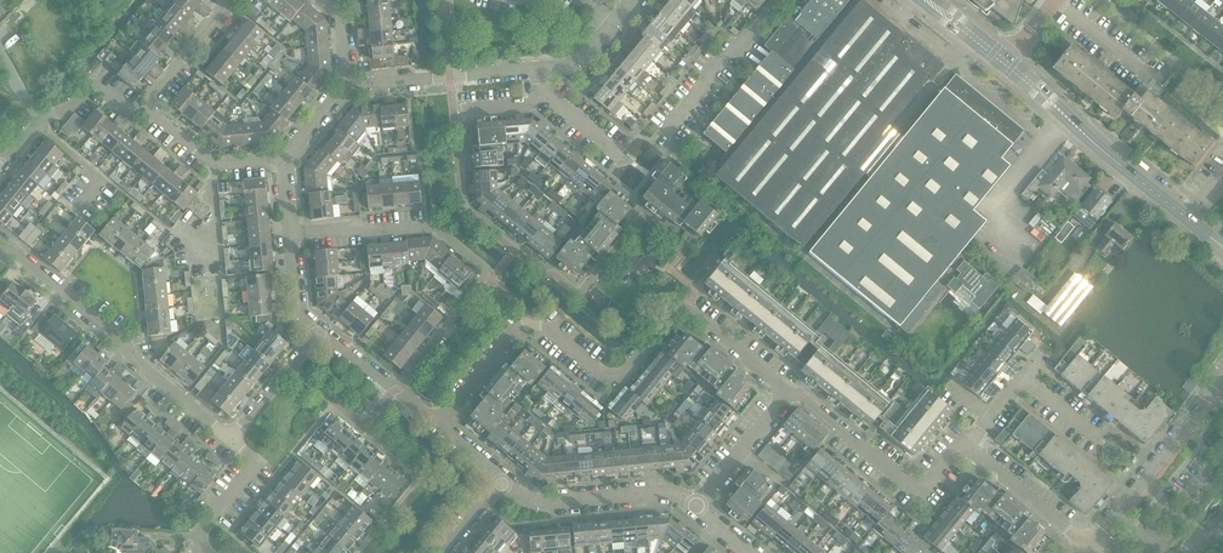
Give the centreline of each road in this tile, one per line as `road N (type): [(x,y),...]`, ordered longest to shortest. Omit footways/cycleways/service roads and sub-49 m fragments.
road 1 (residential): [(395,387),(490,273),(428,221),(290,234)]
road 2 (residential): [(433,418),(529,311),(614,381),(688,305)]
road 3 (residential): [(231,435),(128,355),(113,332),(0,235)]
road 4 (residential): [(966,440),(919,490),(786,391)]
road 5 (residential): [(1087,546),(1222,374)]
road 6 (residential): [(693,505),(672,490),(528,504),(501,481)]
road 7 (secondary): [(1185,216),(1048,99)]
road 8 (residential): [(661,134),(773,0)]
road 9 (residential): [(1087,546),(966,440)]
road 10 (residential): [(208,552),(191,538),(257,459),(231,435)]
road 11 (residential): [(280,159),(214,162),(145,105)]
road 12 (residential): [(693,505),(786,391)]
road 13 (residential): [(231,435),(320,329)]
road 14 (residential): [(145,105),(232,0)]
road 15 (residential): [(786,391),(688,305)]
road 16 (residential): [(0,165),(38,121),(96,78)]

